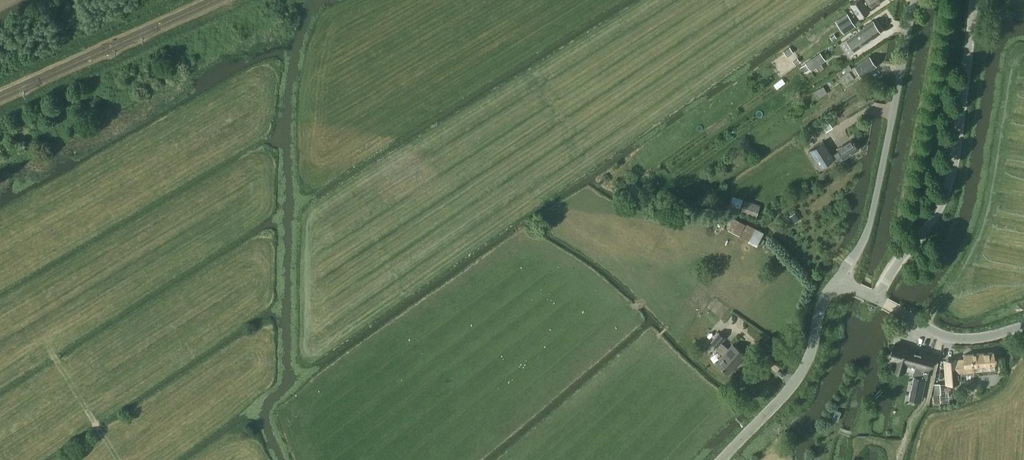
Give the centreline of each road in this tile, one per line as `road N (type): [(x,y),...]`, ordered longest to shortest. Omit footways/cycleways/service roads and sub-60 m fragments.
road 1 (unclassified): [(876,299),(943,201),(972,0)]
road 2 (unclassified): [(837,281),(871,219),(912,0)]
road 3 (unclassified): [(724,459),(794,383),(837,281)]
road 4 (unclassified): [(1023,327),(953,339),(876,299)]

